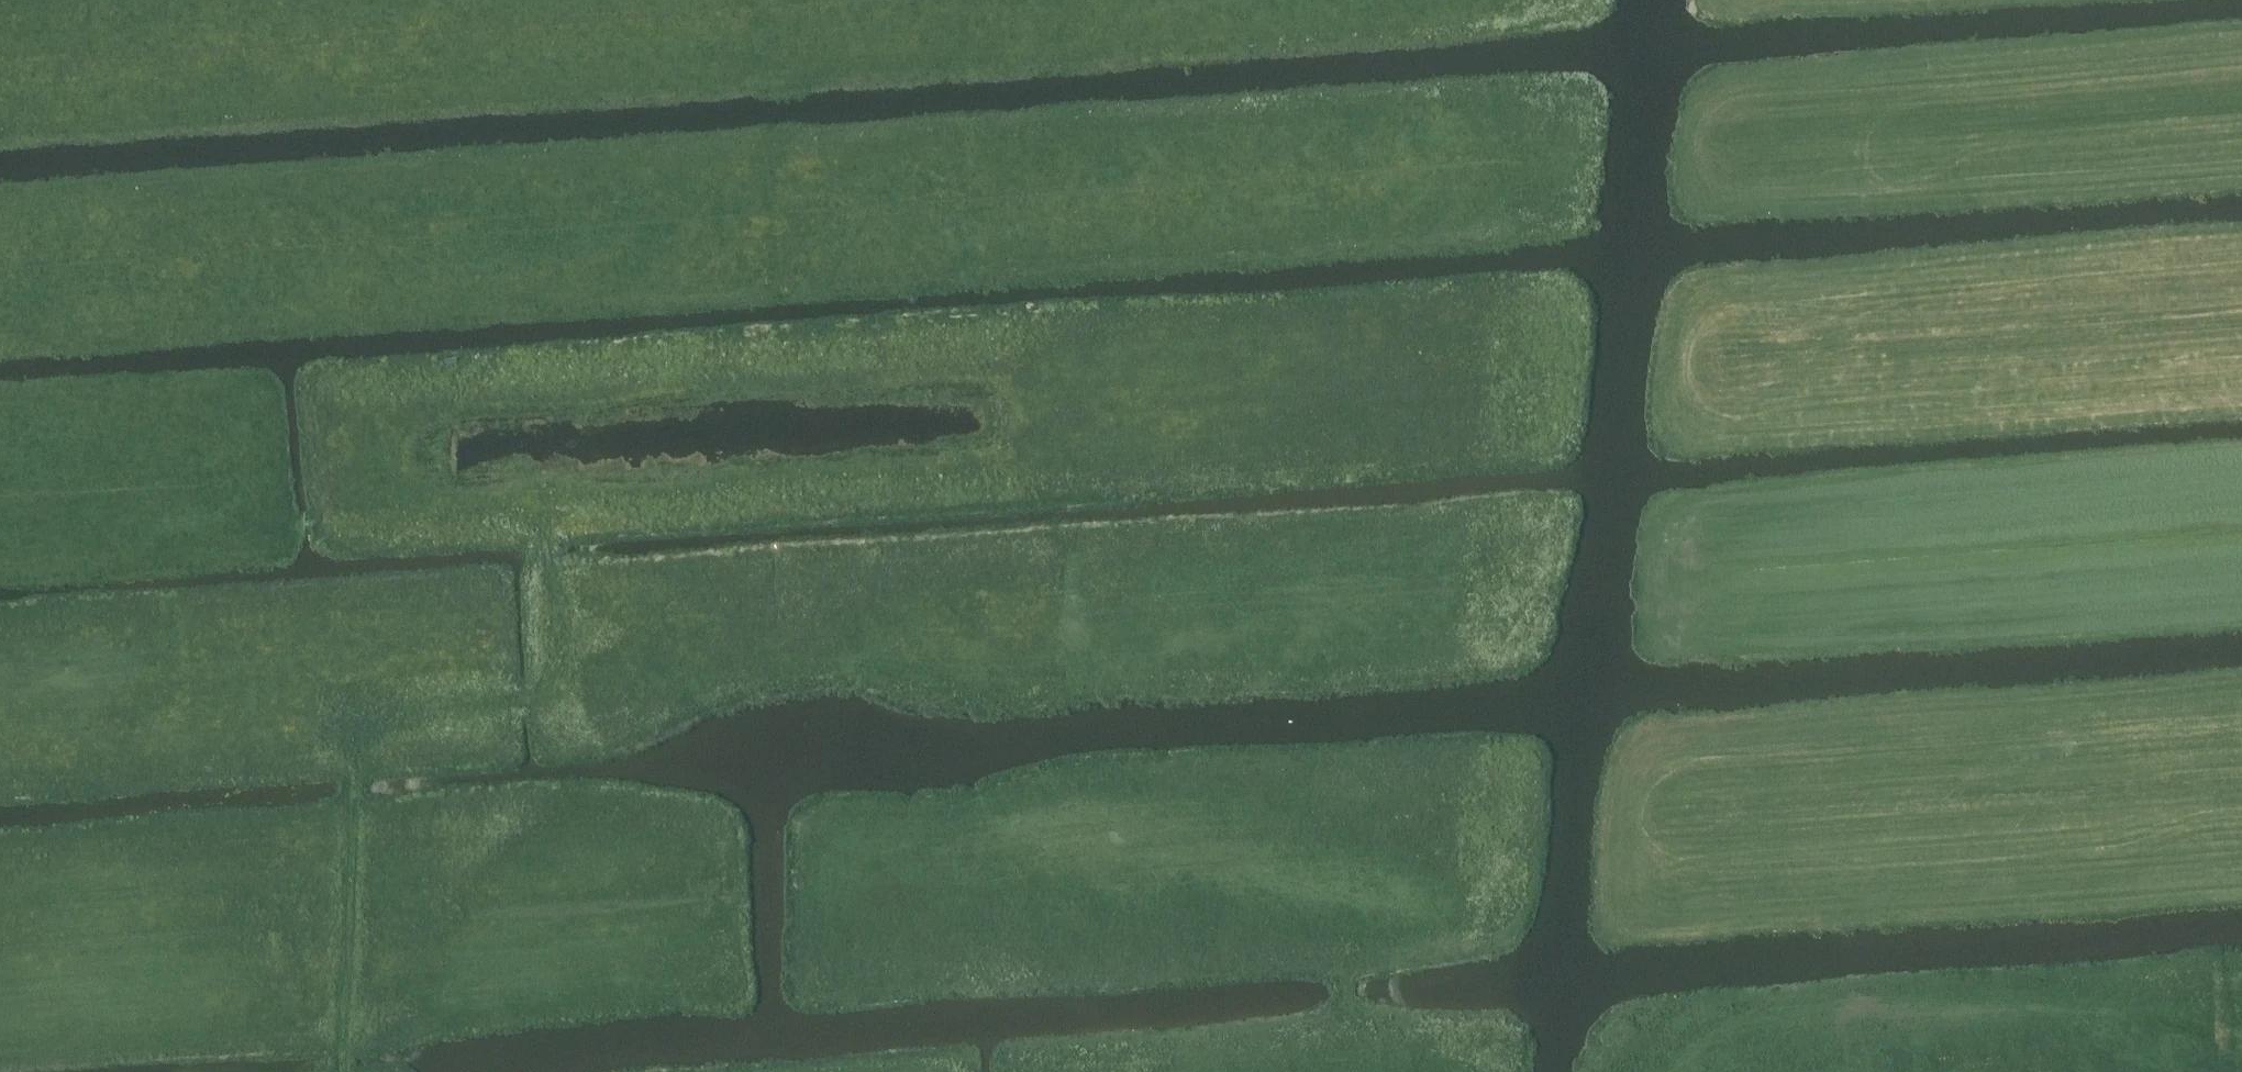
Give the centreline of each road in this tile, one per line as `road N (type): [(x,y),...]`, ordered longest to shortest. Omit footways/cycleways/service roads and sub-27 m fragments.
road 1 (track): [(345,1071),(350,826),(361,746),(428,707),(541,701),(568,664),(545,591),(541,526),(0,547)]
road 2 (track): [(1761,1071),(2241,1009)]

